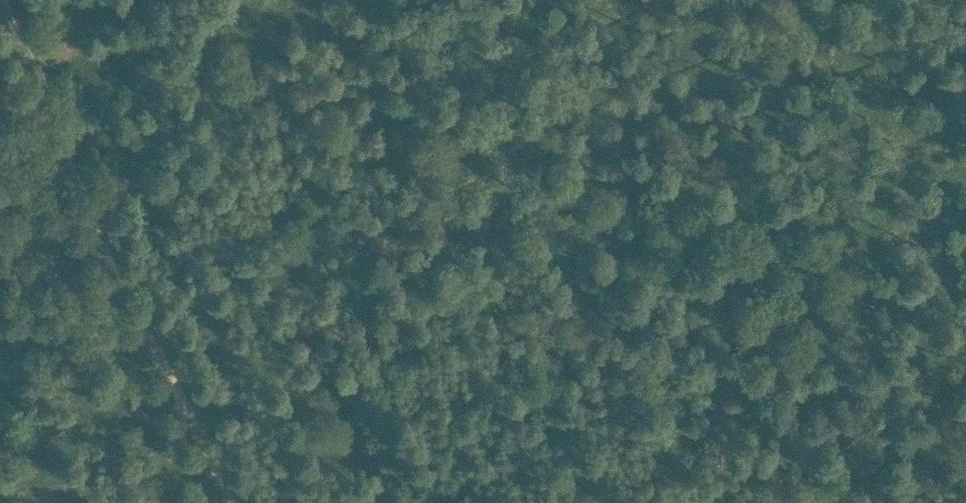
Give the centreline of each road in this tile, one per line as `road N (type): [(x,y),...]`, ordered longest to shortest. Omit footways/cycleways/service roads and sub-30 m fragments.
road 1 (track): [(239,502),(44,129),(44,92),(3,0)]

